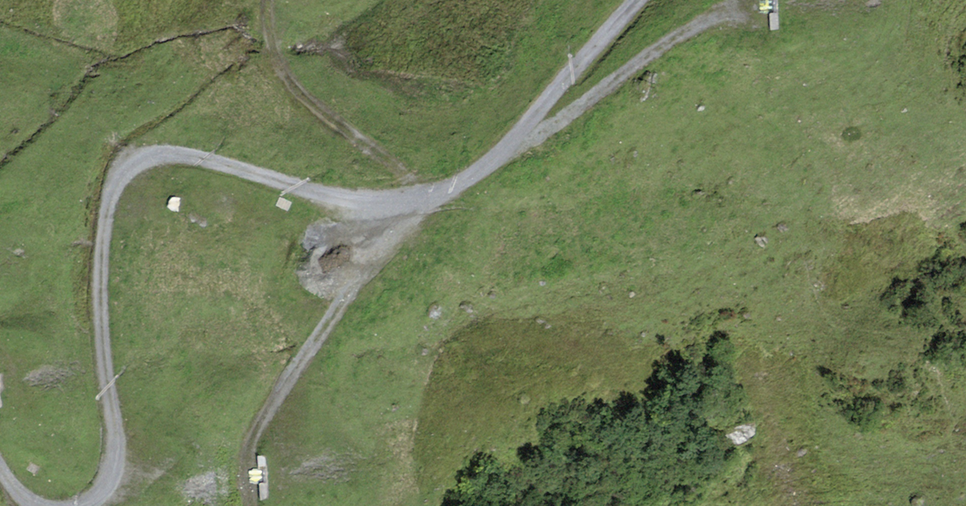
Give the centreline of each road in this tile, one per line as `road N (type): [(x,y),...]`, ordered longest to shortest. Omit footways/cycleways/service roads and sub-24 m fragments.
road 1 (track): [(641,0),(496,155),(462,182),(418,199),(316,191),(177,154),(133,169),(107,212),(101,251),(110,456),(95,493),(70,505)]
road 2 (track): [(250,505),(248,443),(418,199)]
road 3 (track): [(774,7),(723,17),(664,45),(584,110),(521,131)]
road 4 (track): [(268,0),(273,56),(299,95),(394,166),(418,199)]

